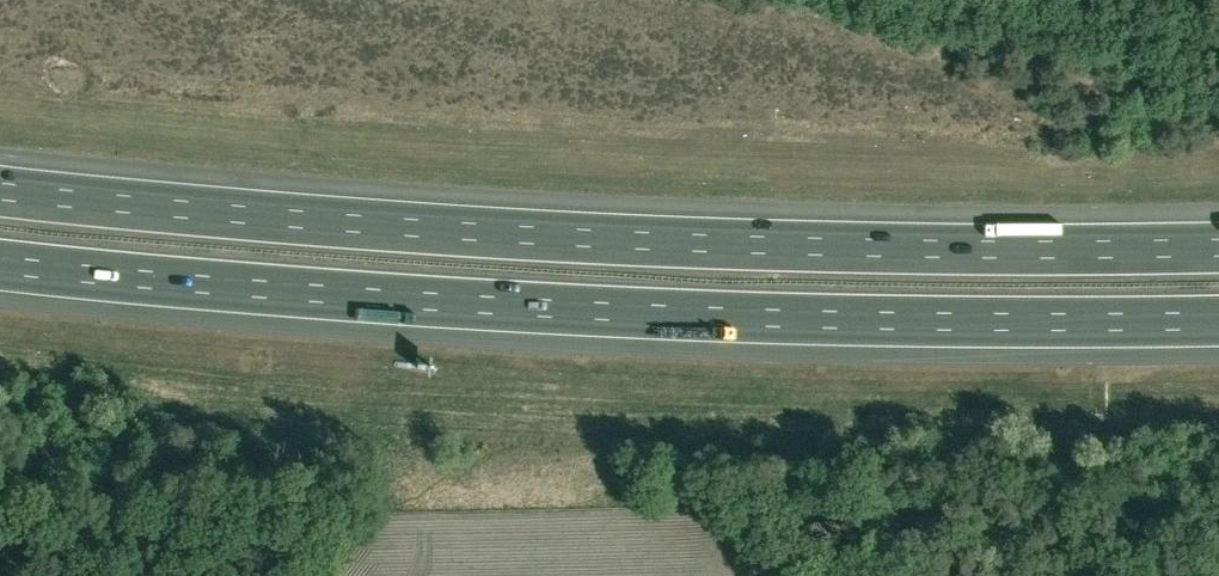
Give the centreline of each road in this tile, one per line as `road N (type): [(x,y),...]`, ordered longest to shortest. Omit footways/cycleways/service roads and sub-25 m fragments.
road 1 (motorway): [(1218,246),(747,245),(186,210),(0,190)]
road 2 (motorway): [(0,263),(692,316),(1218,320)]

